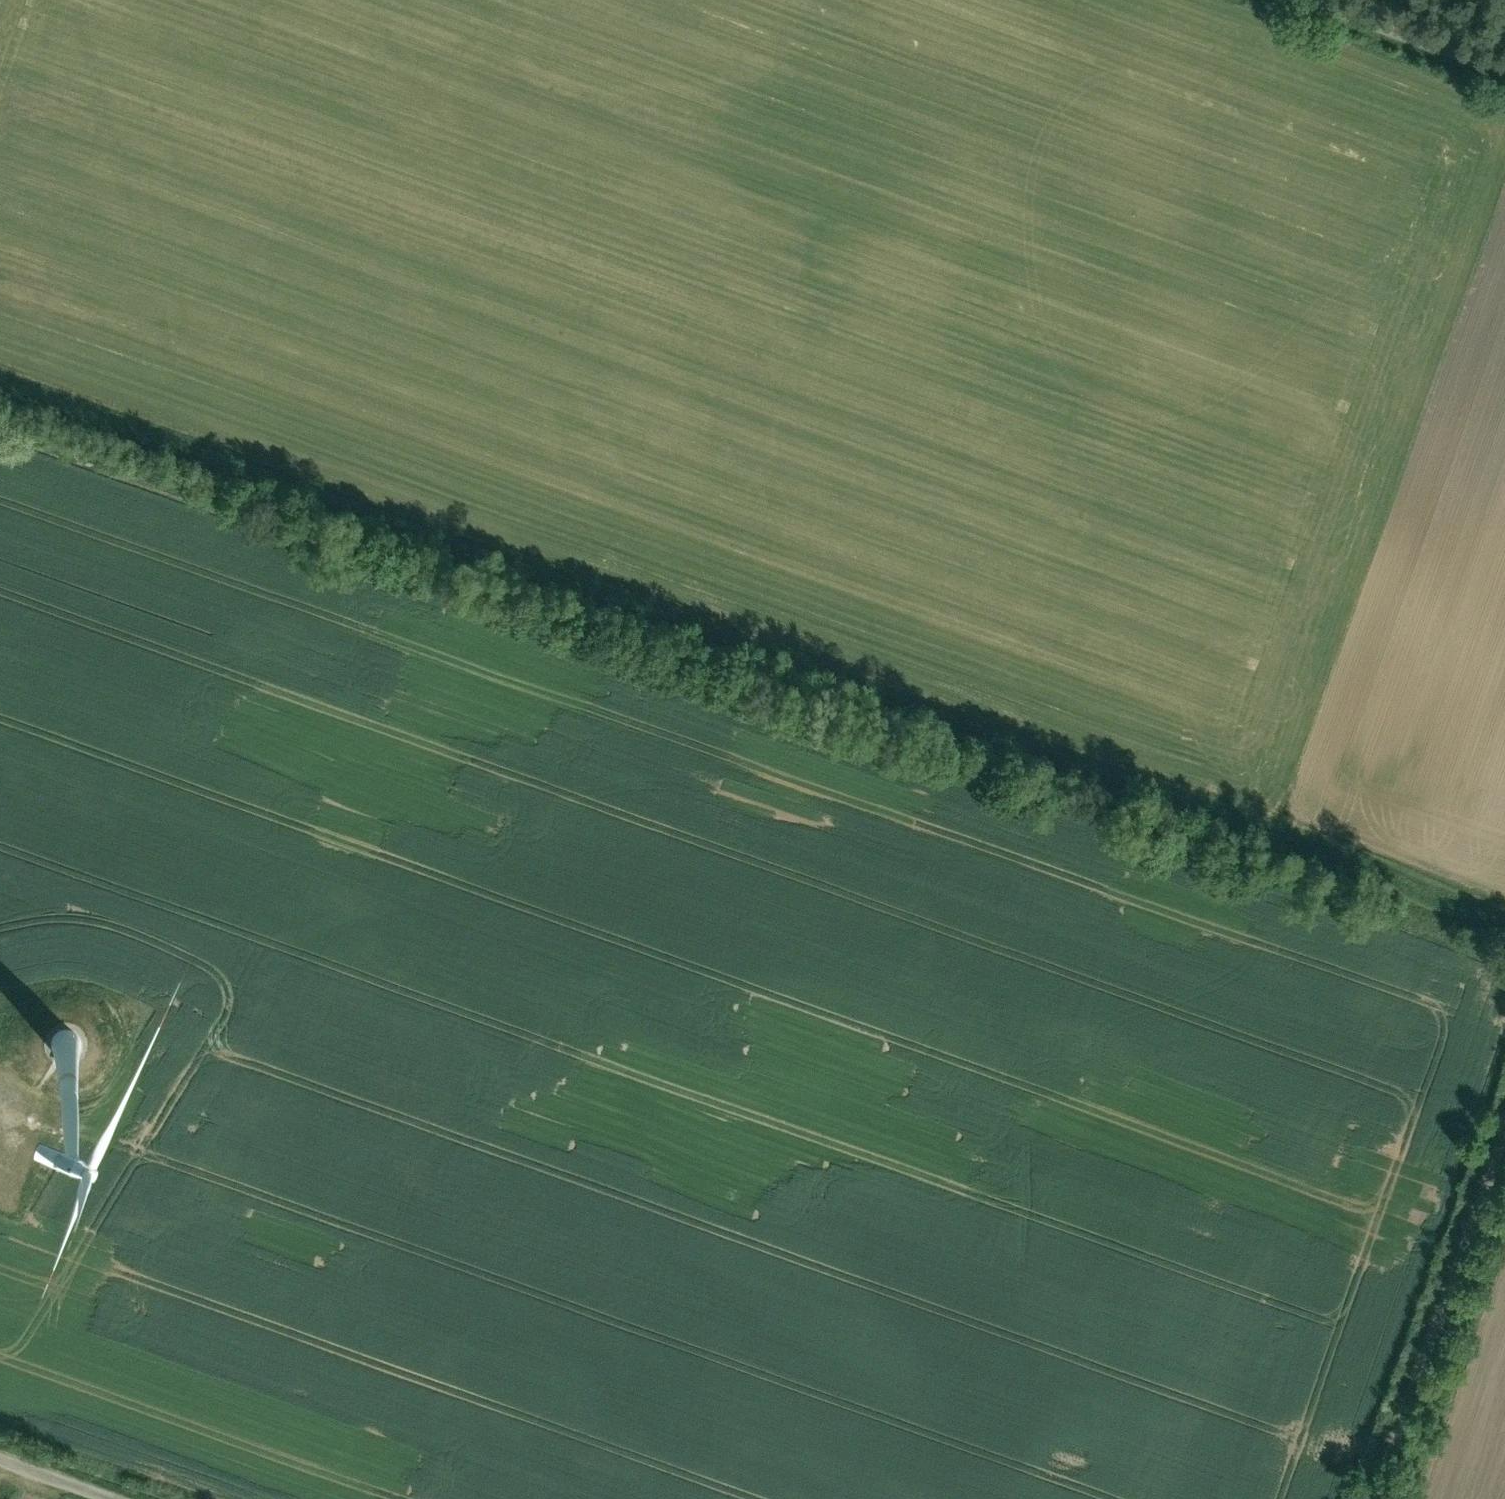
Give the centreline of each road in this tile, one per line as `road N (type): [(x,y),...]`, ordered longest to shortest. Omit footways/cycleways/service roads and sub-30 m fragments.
road 1 (residential): [(1365,1498),(1504,1111)]
road 2 (unclassified): [(1504,64),(1326,0)]
road 3 (residential): [(0,1458),(116,1498)]

